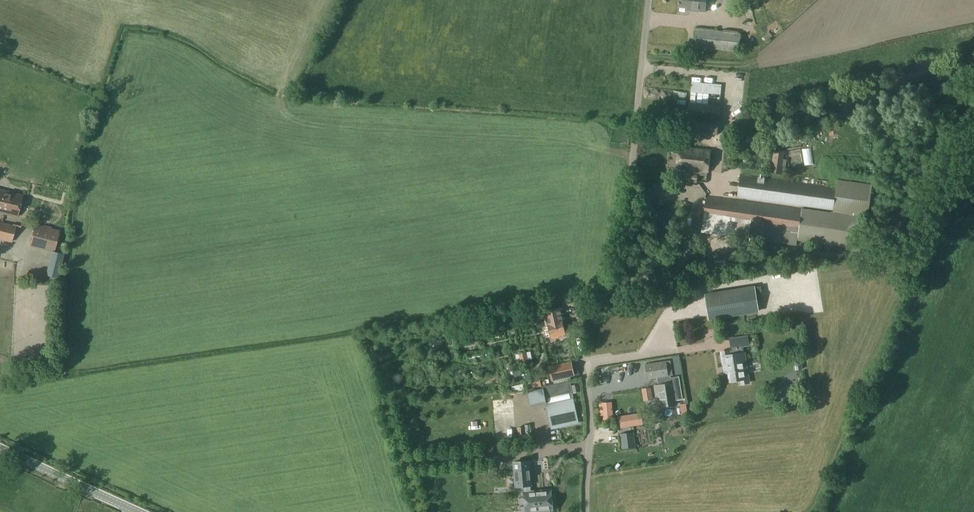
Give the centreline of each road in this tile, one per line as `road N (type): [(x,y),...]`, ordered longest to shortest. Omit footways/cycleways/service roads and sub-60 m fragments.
road 1 (unclassified): [(583,511),(584,383),(576,323),(580,305),(615,265),(649,0)]
road 2 (unclassified): [(133,511),(0,448)]

